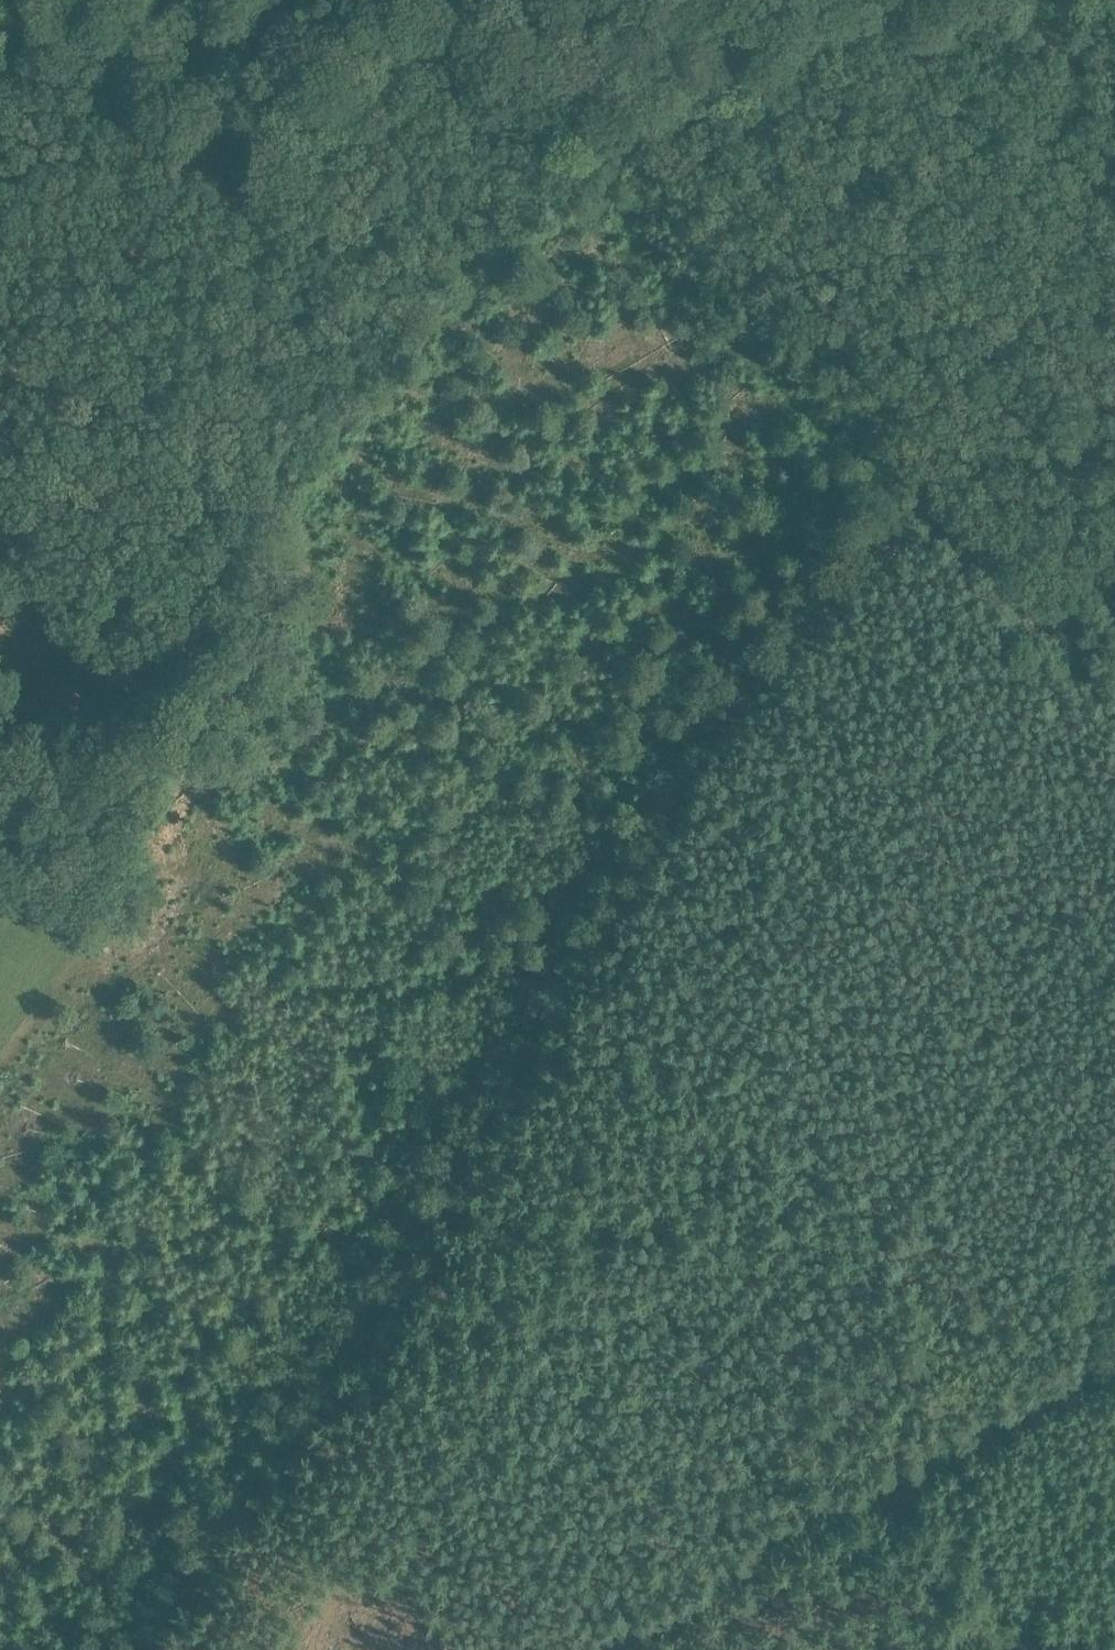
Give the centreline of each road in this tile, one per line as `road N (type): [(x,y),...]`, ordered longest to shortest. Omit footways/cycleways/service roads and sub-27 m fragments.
road 1 (track): [(608,1649),(1114,1371)]

